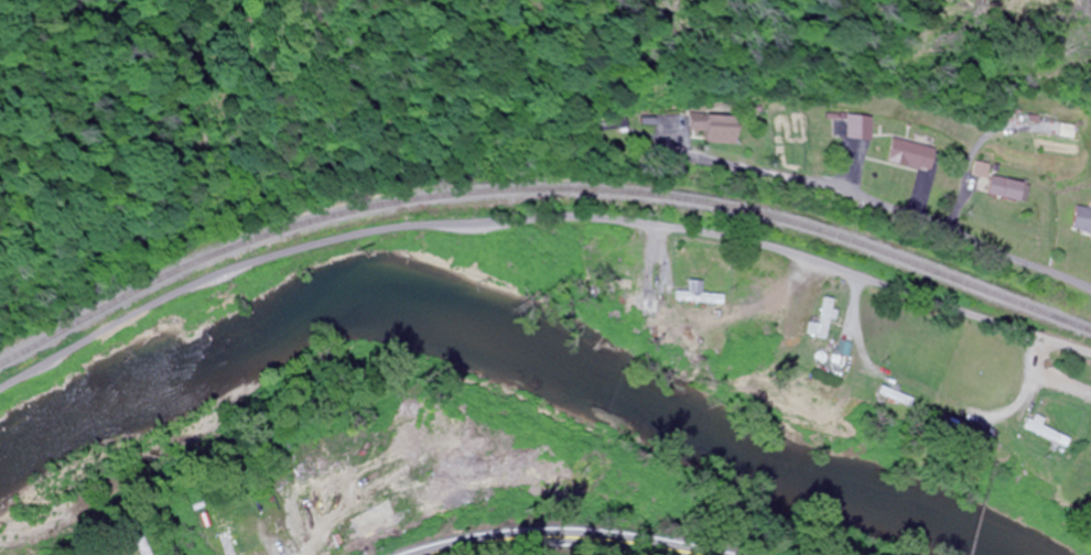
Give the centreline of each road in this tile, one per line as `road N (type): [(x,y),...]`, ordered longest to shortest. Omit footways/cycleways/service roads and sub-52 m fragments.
road 1 (residential): [(1090,355),(728,238),(590,216),(402,227),(252,259),(129,309),(0,386)]
road 2 (residential): [(1090,283),(847,194),(661,148)]
road 3 (trunk): [(711,554),(551,532),(417,554)]

